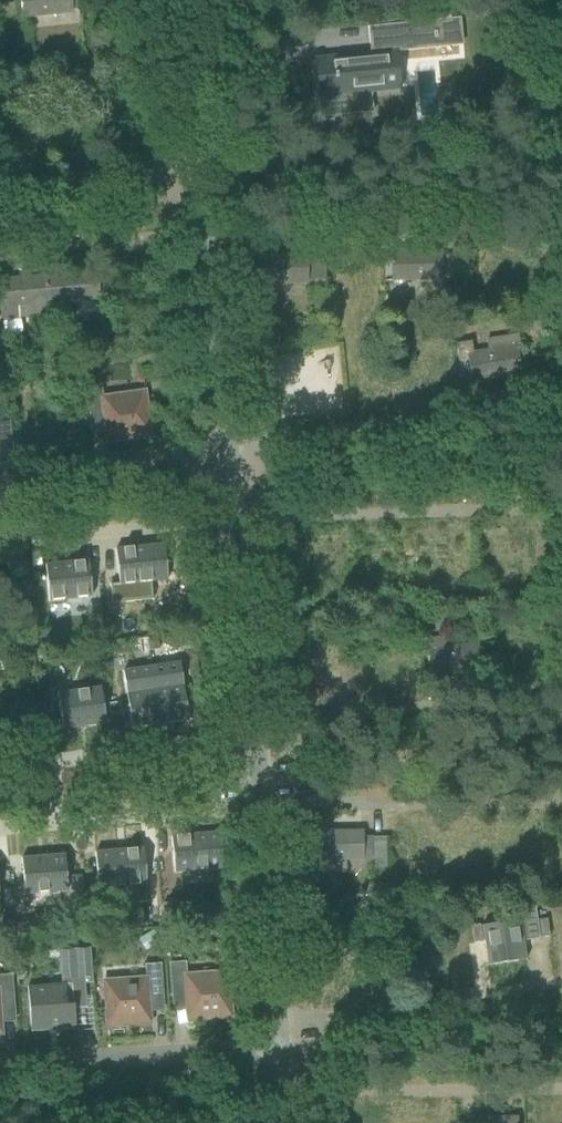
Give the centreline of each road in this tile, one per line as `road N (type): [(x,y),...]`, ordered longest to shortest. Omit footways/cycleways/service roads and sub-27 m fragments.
road 1 (residential): [(253,737),(546,685),(556,806),(259,808)]
road 2 (residential): [(227,447),(513,403),(525,509),(234,521)]
road 3 (residential): [(234,521),(28,540),(21,479),(227,447)]
road 4 (residential): [(259,808),(58,827),(51,761),(253,737)]
road 5 (residential): [(275,1019),(561,985)]
road 6 (residential): [(561,1087),(280,1094)]
road 7 (residential): [(0,1070),(277,1050)]
road 8 (residential): [(0,220),(3,251),(207,233)]
road 9 (residential): [(253,737),(234,521)]
road 10 (residential): [(227,447),(207,233)]
road 11 (residential): [(275,1019),(259,808)]
road 12 (residential): [(200,164),(0,187)]
road 13 (residential): [(200,164),(183,0)]

